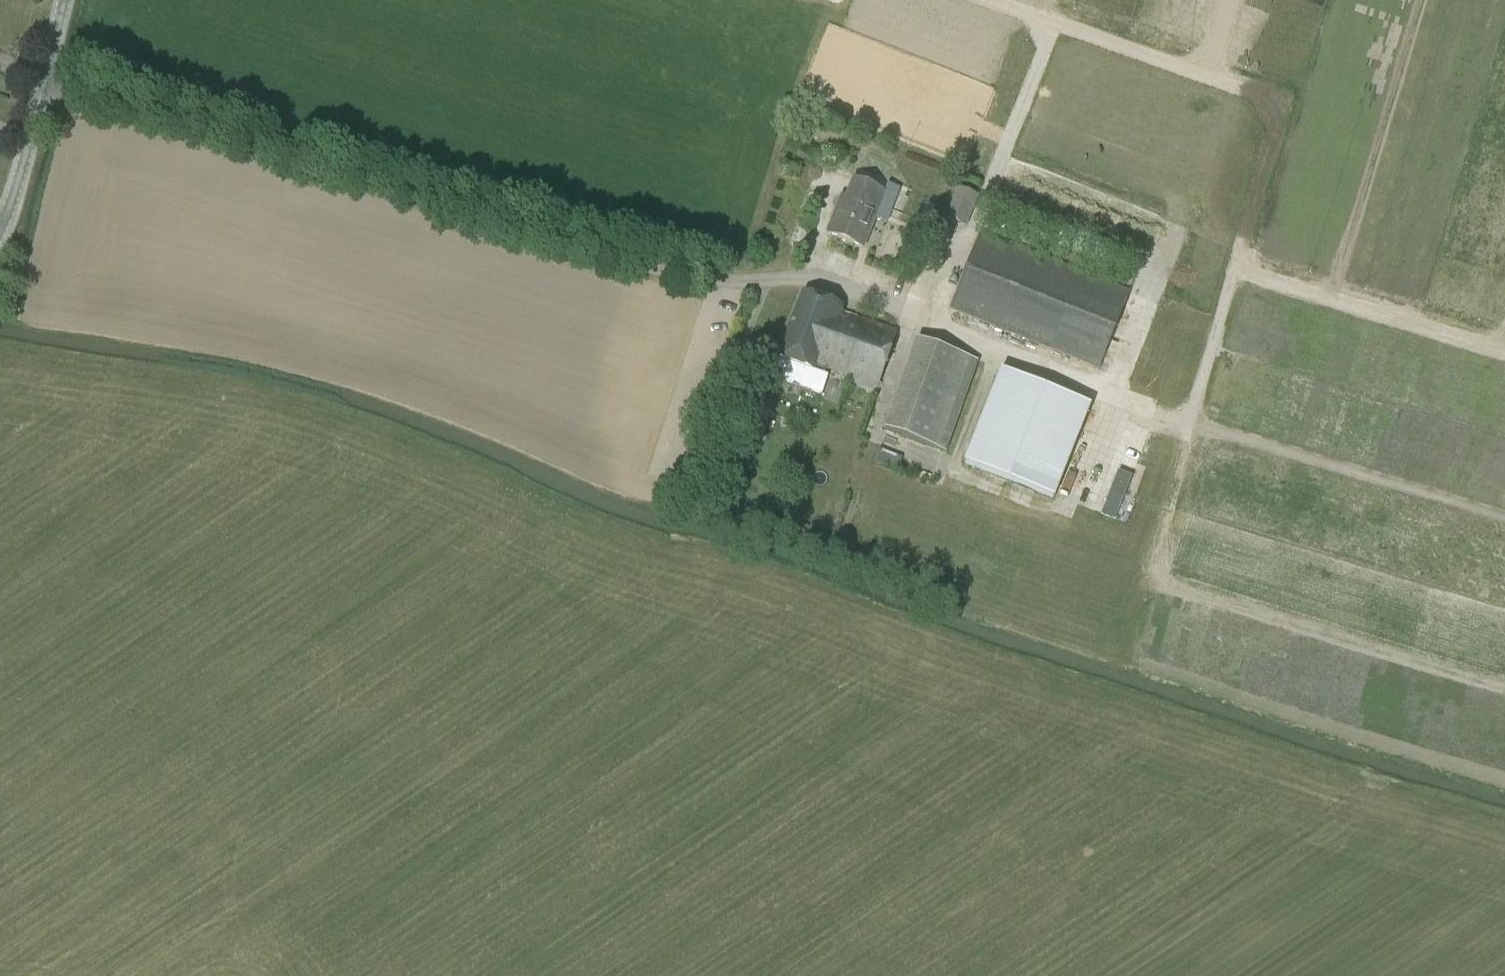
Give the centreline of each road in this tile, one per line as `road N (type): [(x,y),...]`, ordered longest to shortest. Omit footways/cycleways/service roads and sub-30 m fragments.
road 1 (tertiary): [(0,247),(63,0)]

